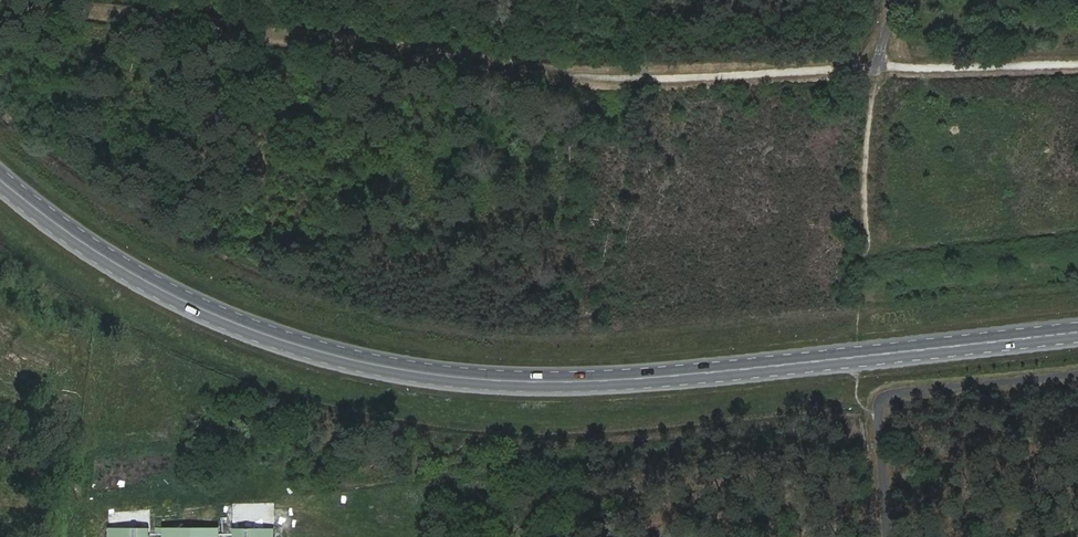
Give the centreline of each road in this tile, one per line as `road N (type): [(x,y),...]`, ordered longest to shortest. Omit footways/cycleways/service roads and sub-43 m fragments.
road 1 (primary): [(1077,330),(627,377),(457,376),(340,354),(231,320),(131,273),(0,178)]
road 2 (track): [(46,0),(572,75),(688,81),(1077,61)]

